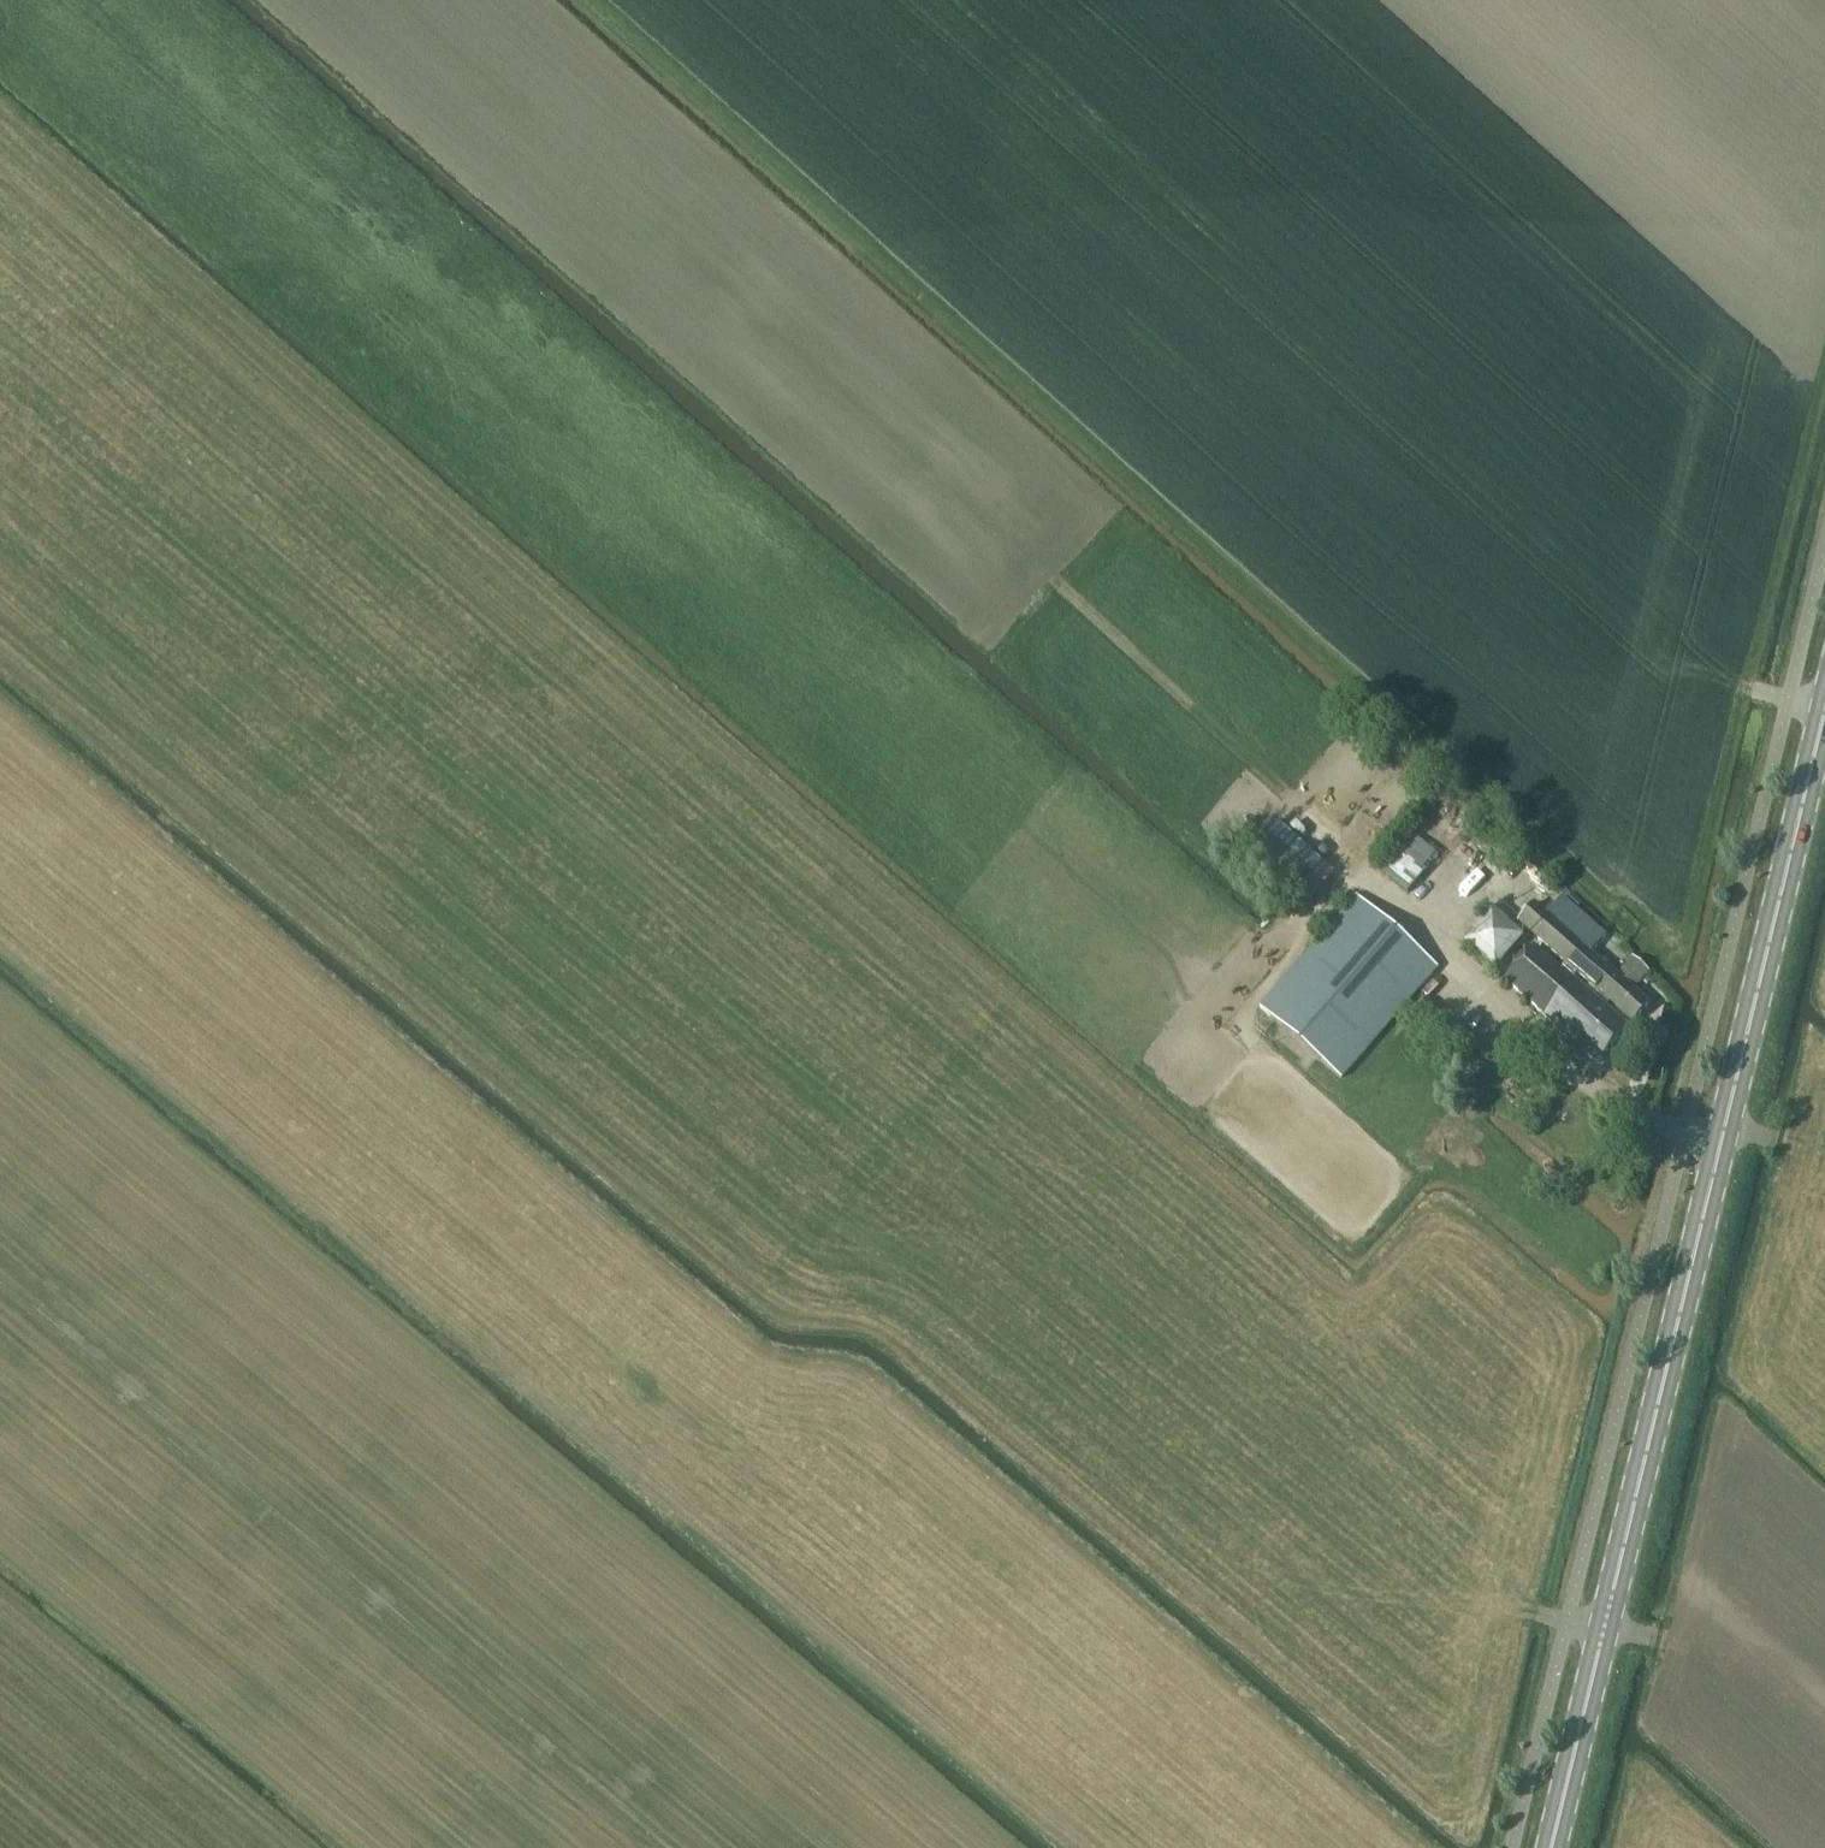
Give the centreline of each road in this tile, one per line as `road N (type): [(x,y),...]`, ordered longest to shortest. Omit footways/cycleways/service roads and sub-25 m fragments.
road 1 (secondary): [(1546,1847),(1824,700)]

